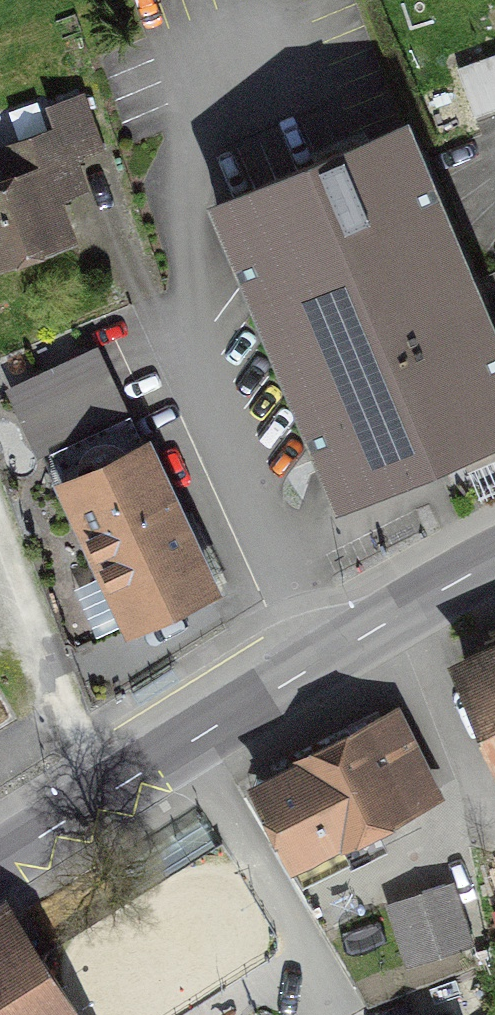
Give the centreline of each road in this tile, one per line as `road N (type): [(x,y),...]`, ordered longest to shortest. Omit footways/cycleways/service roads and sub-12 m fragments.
road 1 (secondary): [(0,858),(494,563)]

